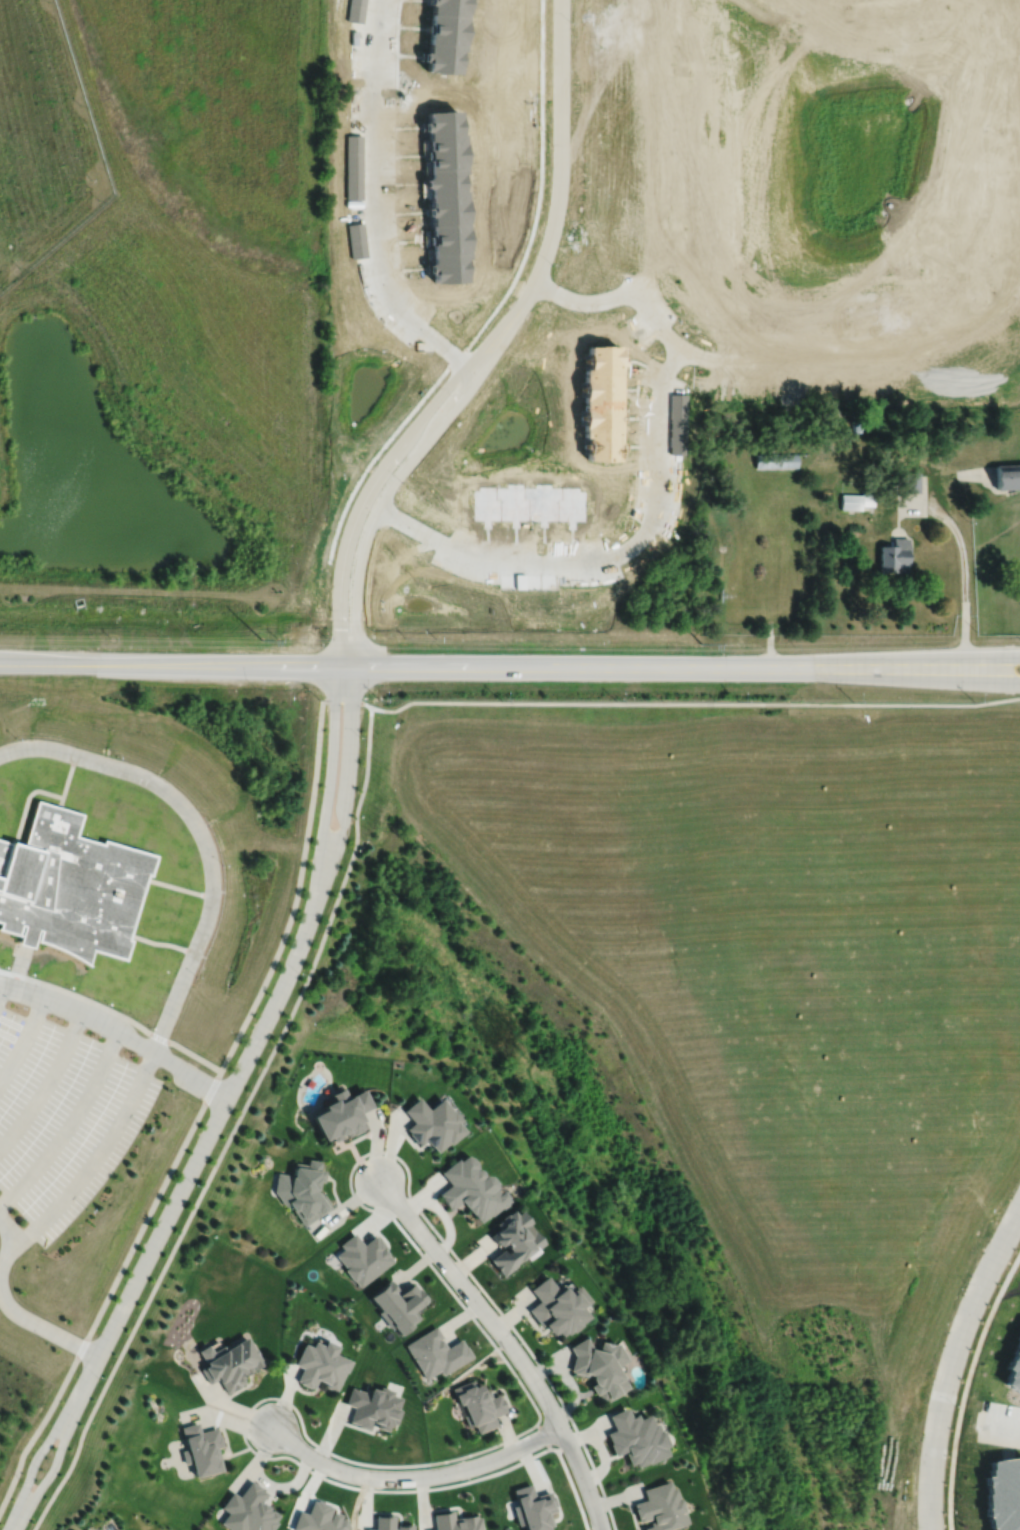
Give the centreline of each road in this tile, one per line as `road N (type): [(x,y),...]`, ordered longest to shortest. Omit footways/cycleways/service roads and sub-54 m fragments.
road 1 (tertiary): [(100,666),(964,669)]
road 2 (residential): [(475,367),(450,381),(379,466),(348,527),(337,573),(331,768),(311,914)]
road 3 (residential): [(311,914),(349,792),(365,539),(392,482),(465,394),(475,367)]
road 4 (residential): [(99,1355),(266,1022),(311,914)]
road 5 (residential): [(1019,211),(981,315),(949,348),(871,364),(724,361),(674,351)]
road 6 (residential): [(603,1529),(536,1382),(380,1180)]
road 7 (residential): [(475,367),(523,304),(555,226),(560,0)]
road 8 (residential): [(932,1529),(945,1390),(971,1311),(1019,1216)]
road 9 (residential): [(561,1426),(470,1467),(405,1477),(332,1467),(272,1427)]
road 10 (residential): [(636,287),(636,0)]
road 11 (residential): [(360,497),(483,558),(581,563),(630,548)]
road 12 (residential): [(630,548),(651,524),(659,408),(674,351),(636,287)]
road 13 (residential): [(99,1355),(36,1459),(8,1529)]
road 14 (residential): [(14,1529),(53,1470),(99,1355)]

